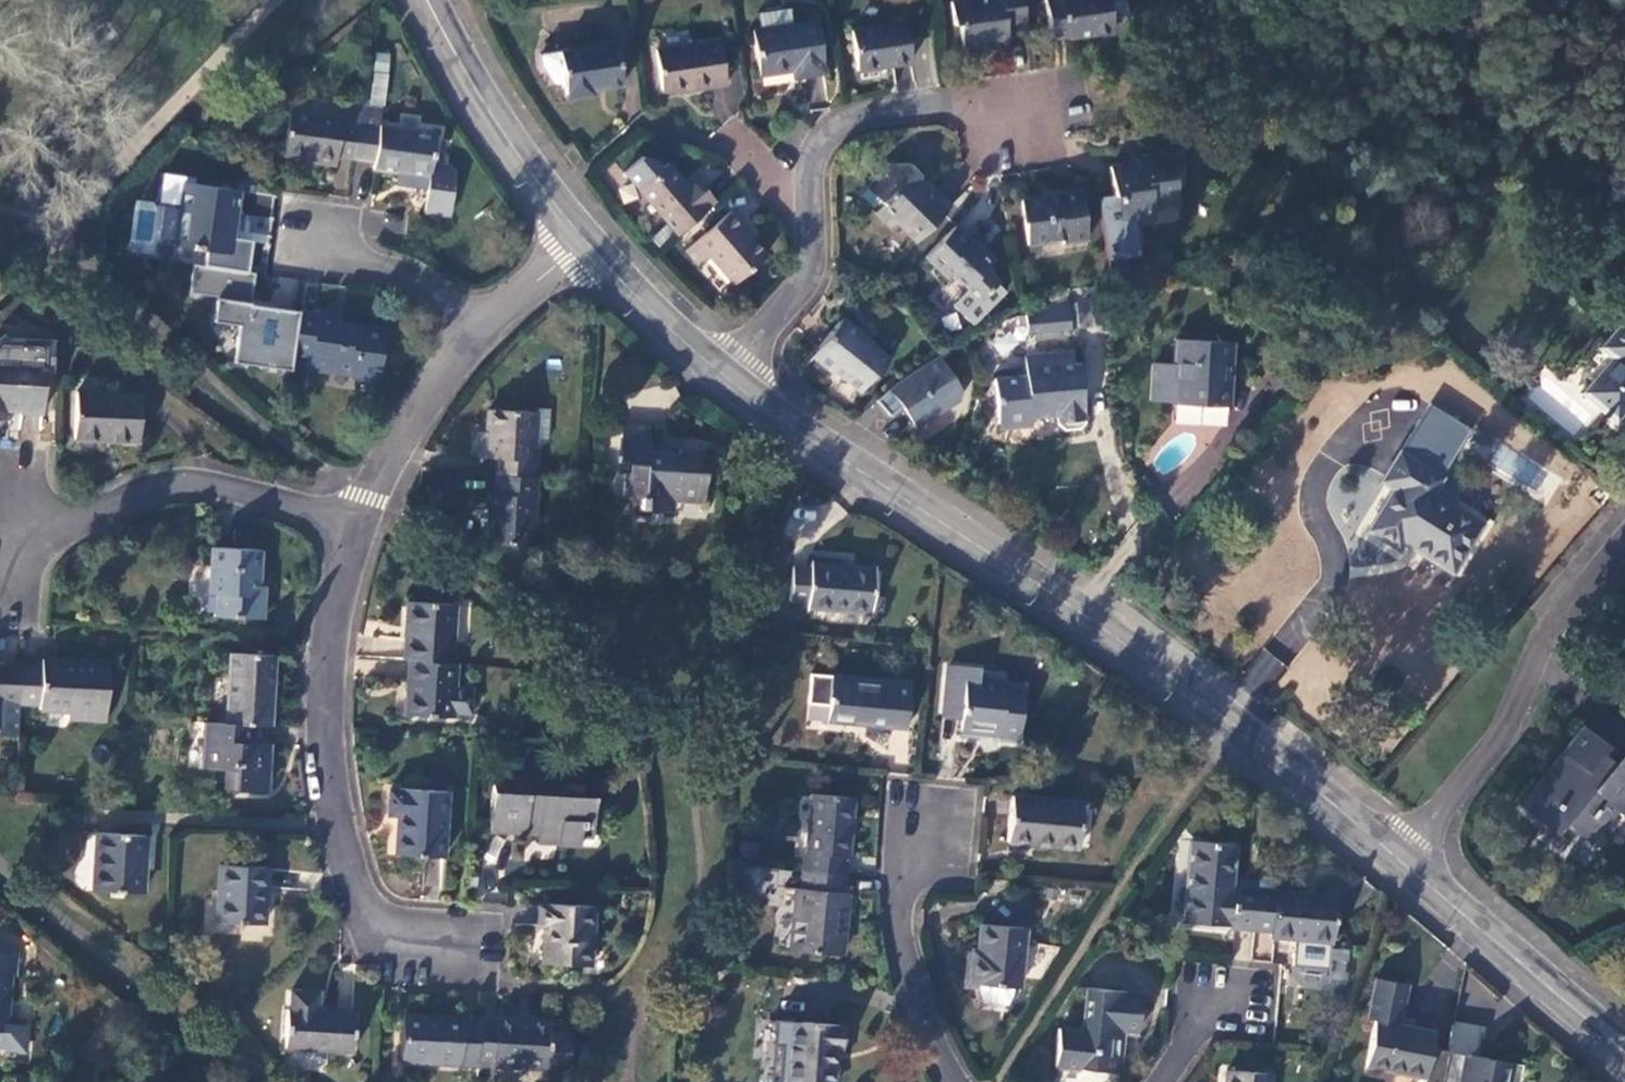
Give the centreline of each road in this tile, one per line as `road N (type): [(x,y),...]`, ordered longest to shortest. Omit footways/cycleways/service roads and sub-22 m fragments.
road 1 (tertiary): [(1402,865),(1156,662),(730,375)]
road 2 (residential): [(362,523),(332,638),(330,741),(334,801),(366,910),(515,984),(639,998)]
road 3 (residential): [(730,375),(796,300),(811,257),(813,178),(825,143),(858,115),(953,102),(1015,124)]
road 4 (residential): [(1402,865),(1504,753),(1570,617),(1624,550)]
road 5 (residential): [(362,523),(200,484),(145,489),(15,552)]
road 6 (tertiary): [(1624,1064),(1402,865)]
road 7 (tertiary): [(584,246),(503,142),(418,0)]
road 8 (residential): [(952,1081),(905,957),(900,899),(924,836)]
road 9 (residential): [(484,333),(419,415),(362,523)]
road 10 (tertiary): [(730,375),(584,246)]
road 11 (residential): [(484,333),(414,279),(331,242)]
road 12 (residential): [(584,246),(484,333)]

